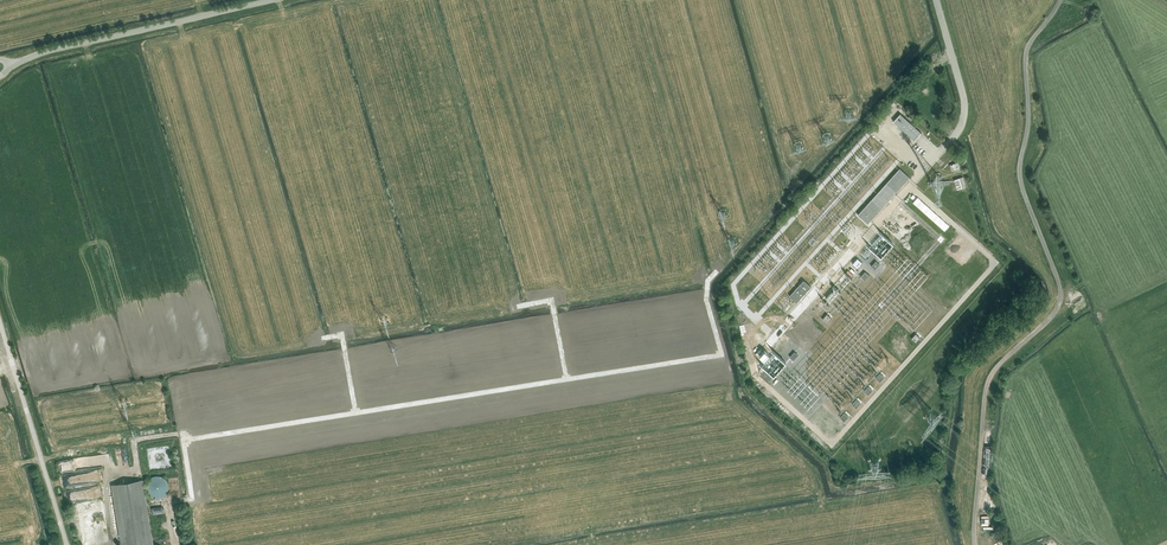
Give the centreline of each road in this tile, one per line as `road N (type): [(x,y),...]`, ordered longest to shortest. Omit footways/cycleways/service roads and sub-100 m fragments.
road 1 (track): [(127,474),(138,473),(134,441),(141,439),(181,433),(183,440),(721,354),(706,301),(717,271)]
road 2 (unclassified): [(0,76),(43,52),(270,0)]
road 3 (unclassified): [(67,544),(0,322)]

